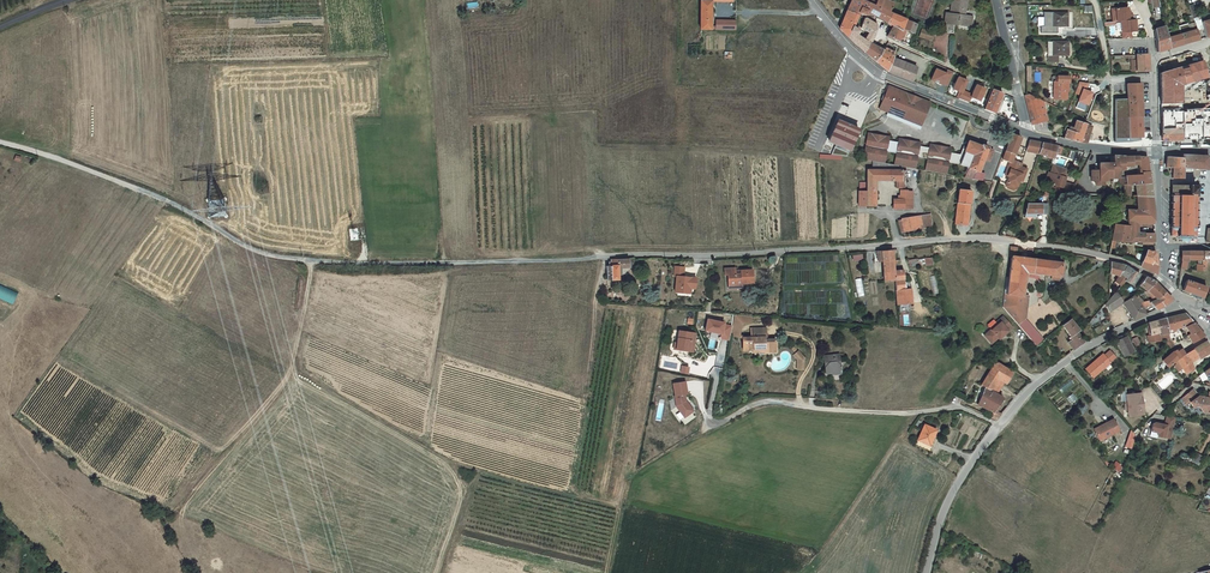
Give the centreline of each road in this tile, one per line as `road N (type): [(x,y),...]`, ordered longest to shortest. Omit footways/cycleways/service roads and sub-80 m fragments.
road 1 (unclassified): [(0,142),(170,201),(276,256),(353,264),(989,240),(1113,257),(1165,283)]
road 2 (residential): [(717,369),(713,424),(777,402),(898,413),(961,407),(1000,426)]
road 3 (unclassified): [(1023,133),(878,73),(809,0)]
road 4 (unclassified): [(1185,302),(1040,381),(1000,426)]
road 5 (unclassified): [(1000,426),(954,489),(927,572)]
road 6 (residential): [(880,36),(1018,96)]
road 7 (unclassified): [(1157,151),(1088,149),(1023,133)]
road 8 (residential): [(1154,78),(1108,79),(1094,0)]

